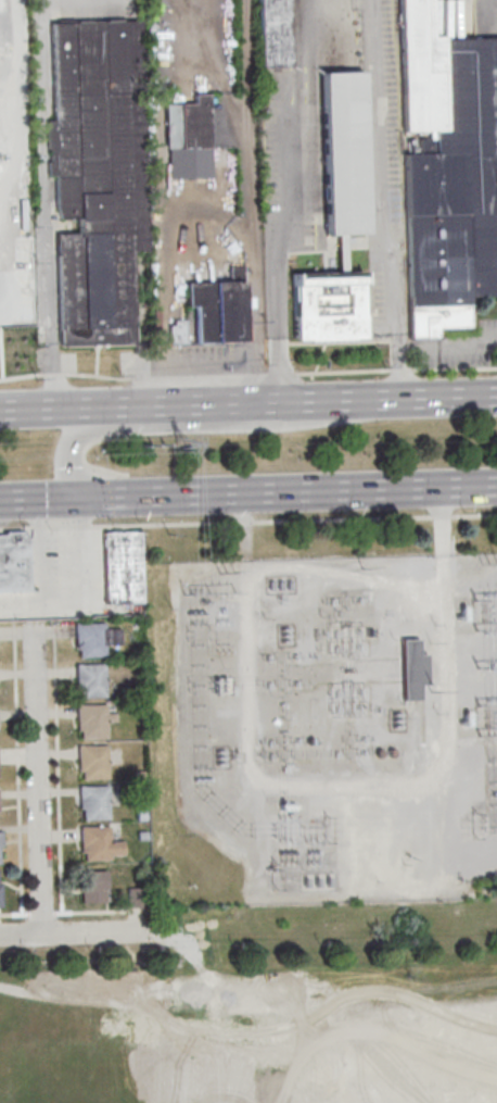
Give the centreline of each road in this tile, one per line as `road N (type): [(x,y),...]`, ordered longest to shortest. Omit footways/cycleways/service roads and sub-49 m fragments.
road 1 (trunk): [(0,501),(496,485)]
road 2 (trunk): [(378,400),(280,425),(86,430),(73,436),(65,453),(65,499)]
road 3 (residential): [(41,936),(31,626)]
road 4 (trunk): [(496,395),(271,402)]
road 5 (trunk): [(271,402),(105,406)]
road 6 (residential): [(148,932),(0,937)]

